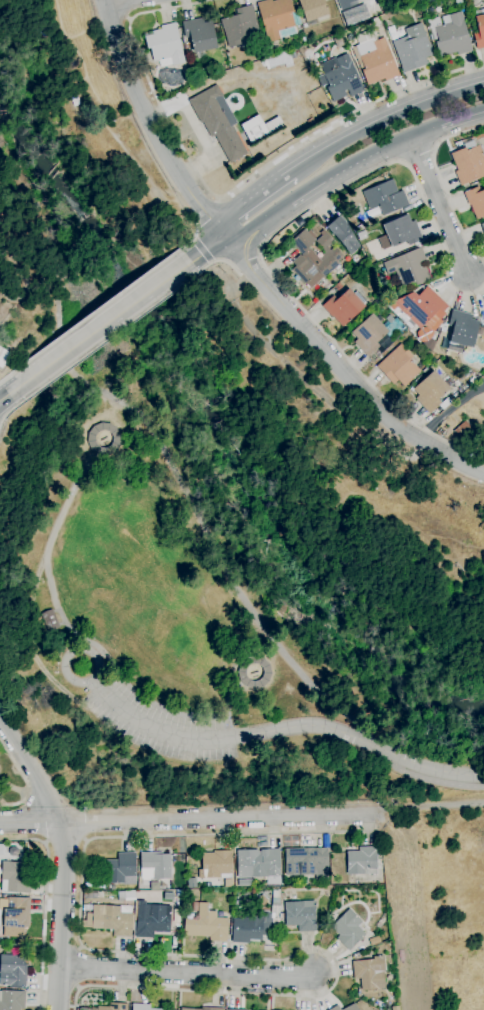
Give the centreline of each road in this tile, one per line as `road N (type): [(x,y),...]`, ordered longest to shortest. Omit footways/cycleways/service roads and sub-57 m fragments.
road 1 (residential): [(0,823),(375,814)]
road 2 (residential): [(218,238),(382,412),(483,476)]
road 3 (residential): [(0,709),(66,843),(58,1009)]
road 4 (secondary): [(218,238),(245,234),(411,136),(483,113)]
road 5 (tertiary): [(101,0),(149,126),(218,238)]
road 6 (residential): [(60,967),(314,975)]
road 7 (secondary): [(483,81),(408,107),(291,169)]
road 8 (secondary): [(19,385),(183,265)]
road 9 (residential): [(411,136),(466,274)]

